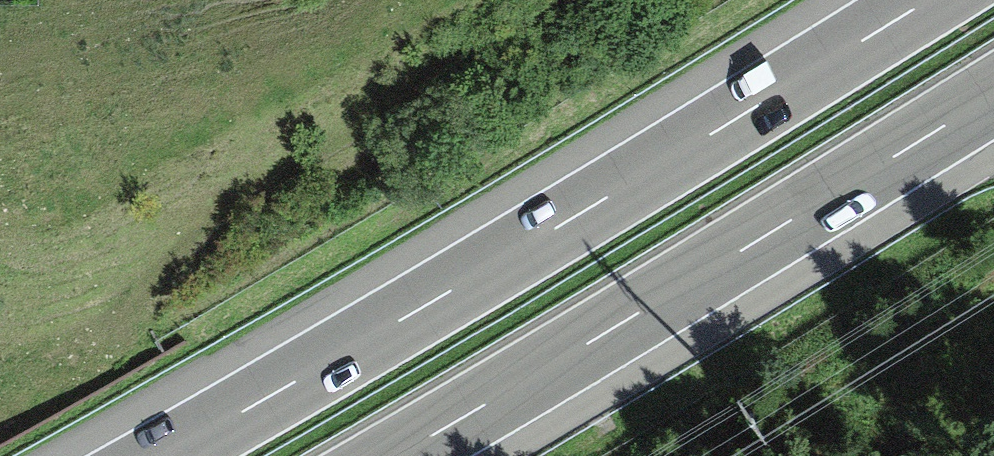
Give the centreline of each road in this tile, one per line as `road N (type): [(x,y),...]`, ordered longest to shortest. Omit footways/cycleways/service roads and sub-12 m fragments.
road 1 (motorway): [(925,0),(161,455)]
road 2 (motorway): [(398,455),(993,97)]

